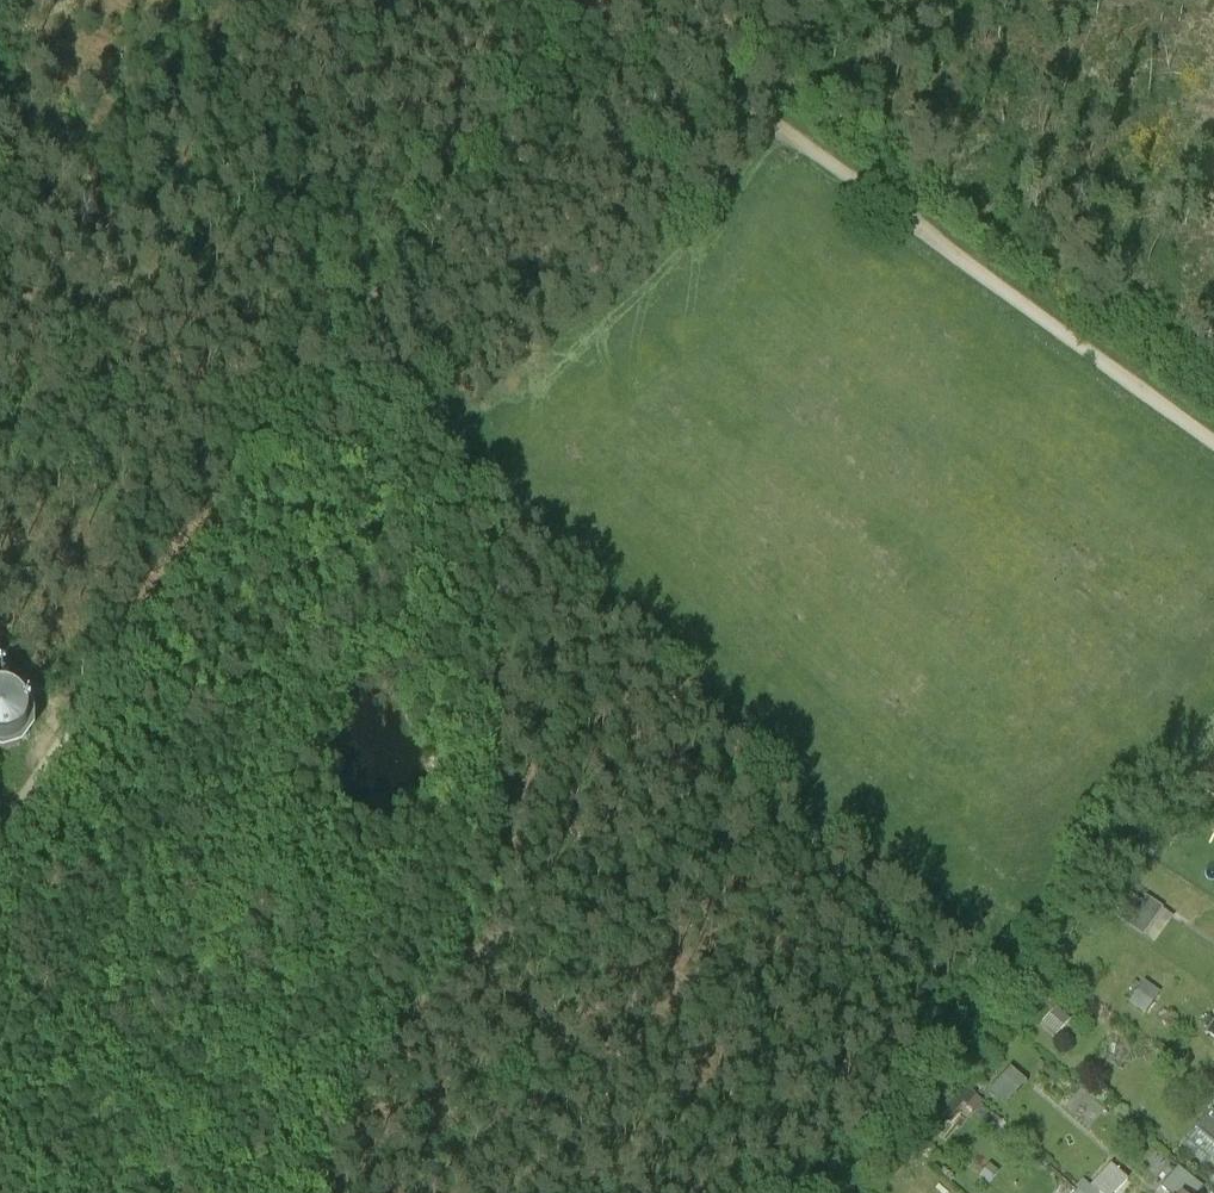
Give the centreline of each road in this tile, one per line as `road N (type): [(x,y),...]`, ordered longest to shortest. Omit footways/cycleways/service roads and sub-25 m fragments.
road 1 (track): [(0,832),(368,308),(601,0)]
road 2 (track): [(604,0),(1213,440)]

